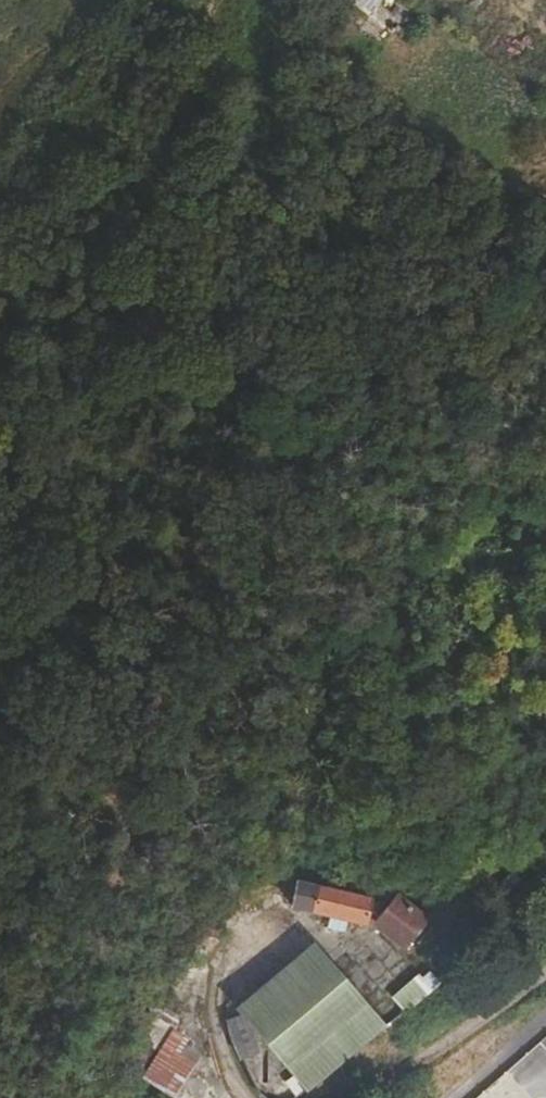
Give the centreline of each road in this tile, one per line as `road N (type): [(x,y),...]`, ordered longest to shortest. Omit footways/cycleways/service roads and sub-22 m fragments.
road 1 (residential): [(452,1097),(545,1018)]

